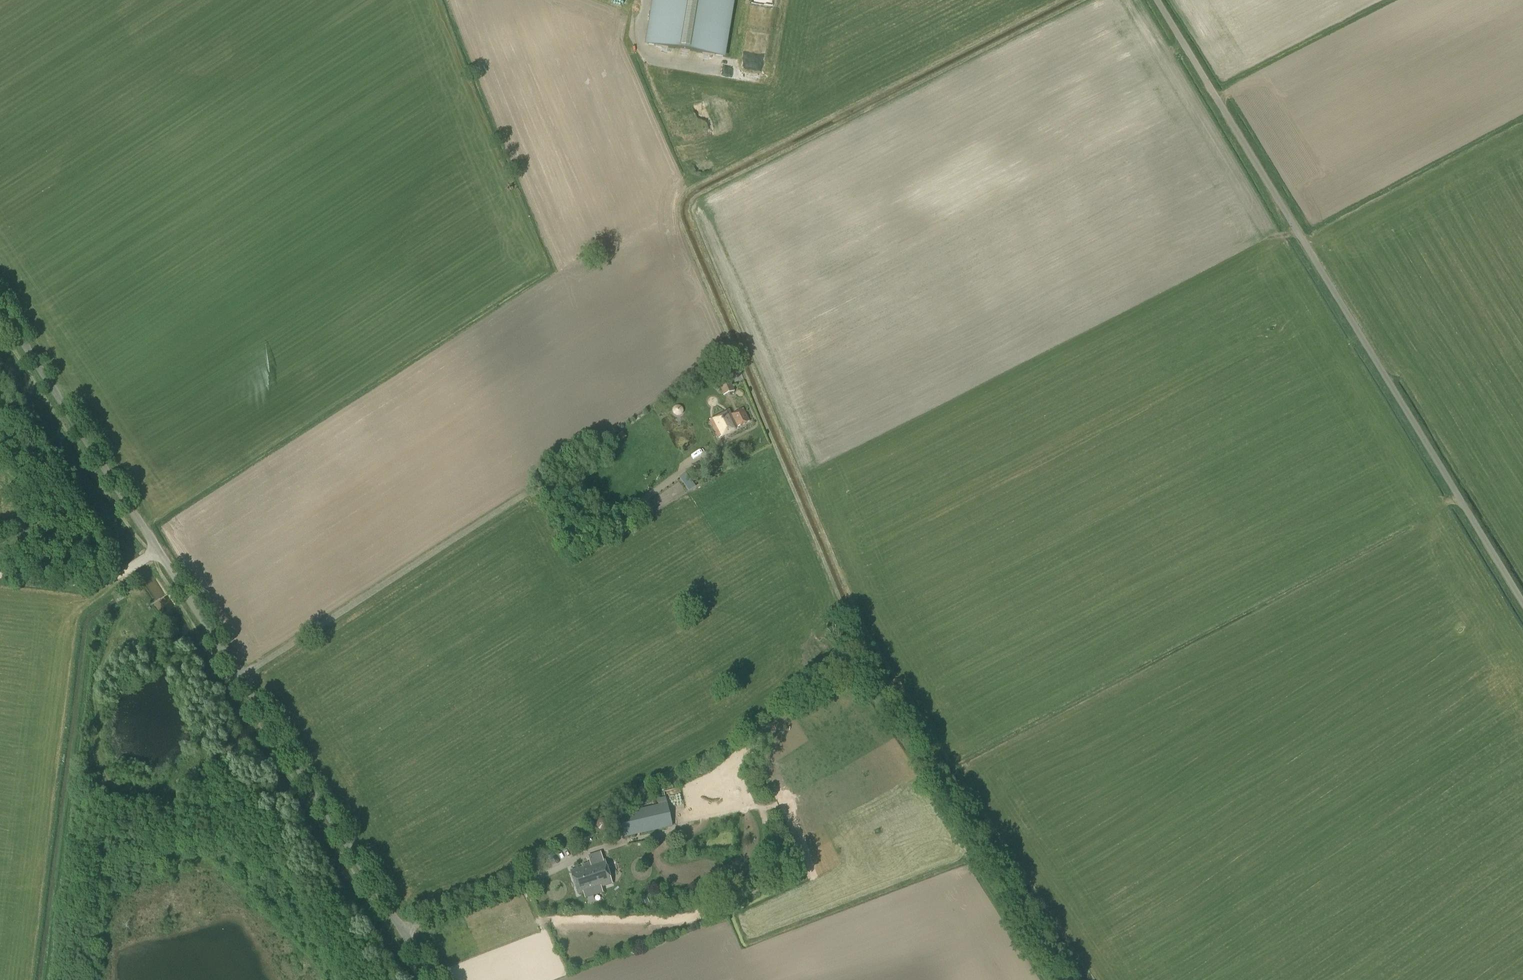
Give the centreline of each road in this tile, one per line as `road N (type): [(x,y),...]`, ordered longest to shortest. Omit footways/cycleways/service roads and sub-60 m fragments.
road 1 (unclassified): [(435,979),(0,301)]
road 2 (unclassified): [(1522,608),(1152,0)]
road 3 (track): [(159,548),(114,575),(76,580),(0,572)]

